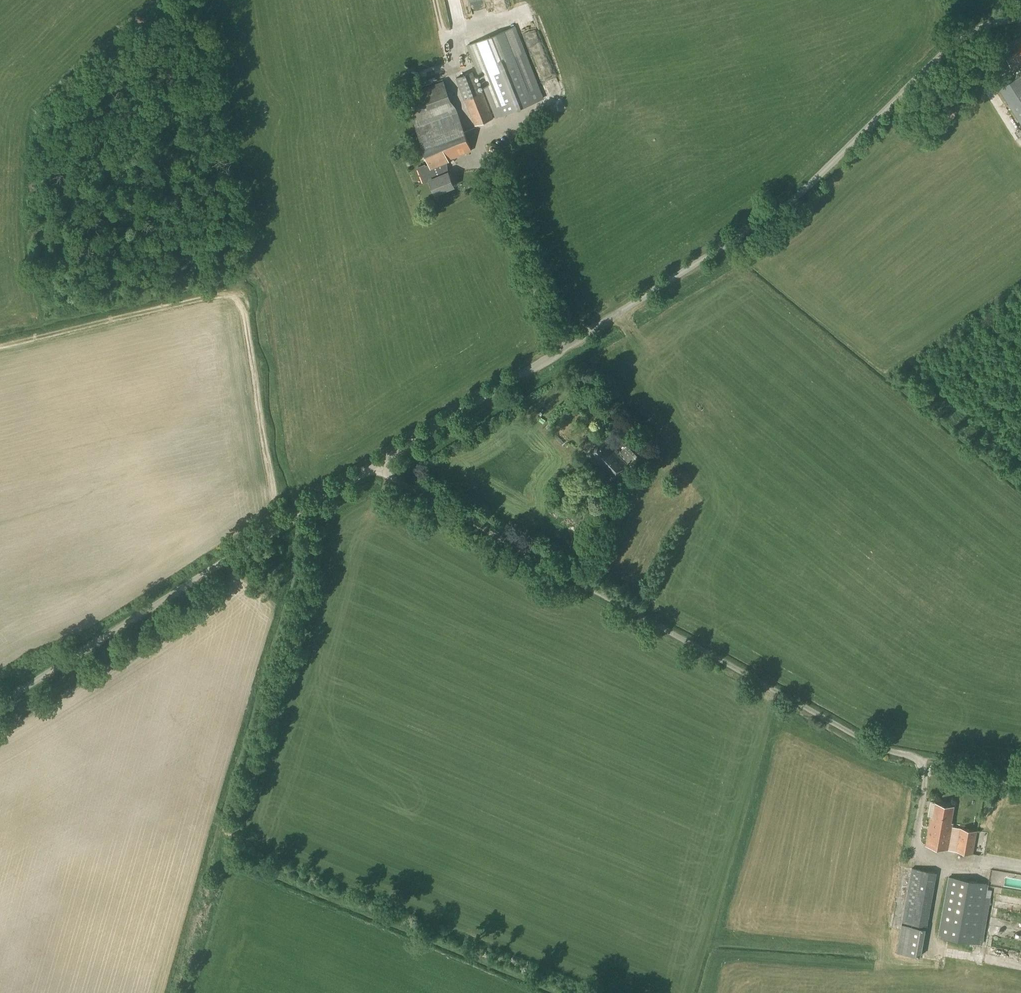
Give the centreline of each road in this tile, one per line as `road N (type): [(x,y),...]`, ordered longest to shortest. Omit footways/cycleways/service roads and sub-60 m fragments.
road 1 (unclassified): [(374,467),(784,208),(953,44),(1020,14)]
road 2 (unclassified): [(909,844),(921,791),(916,757),(879,751),(374,467)]
road 3 (unclassified): [(0,695),(374,467)]

